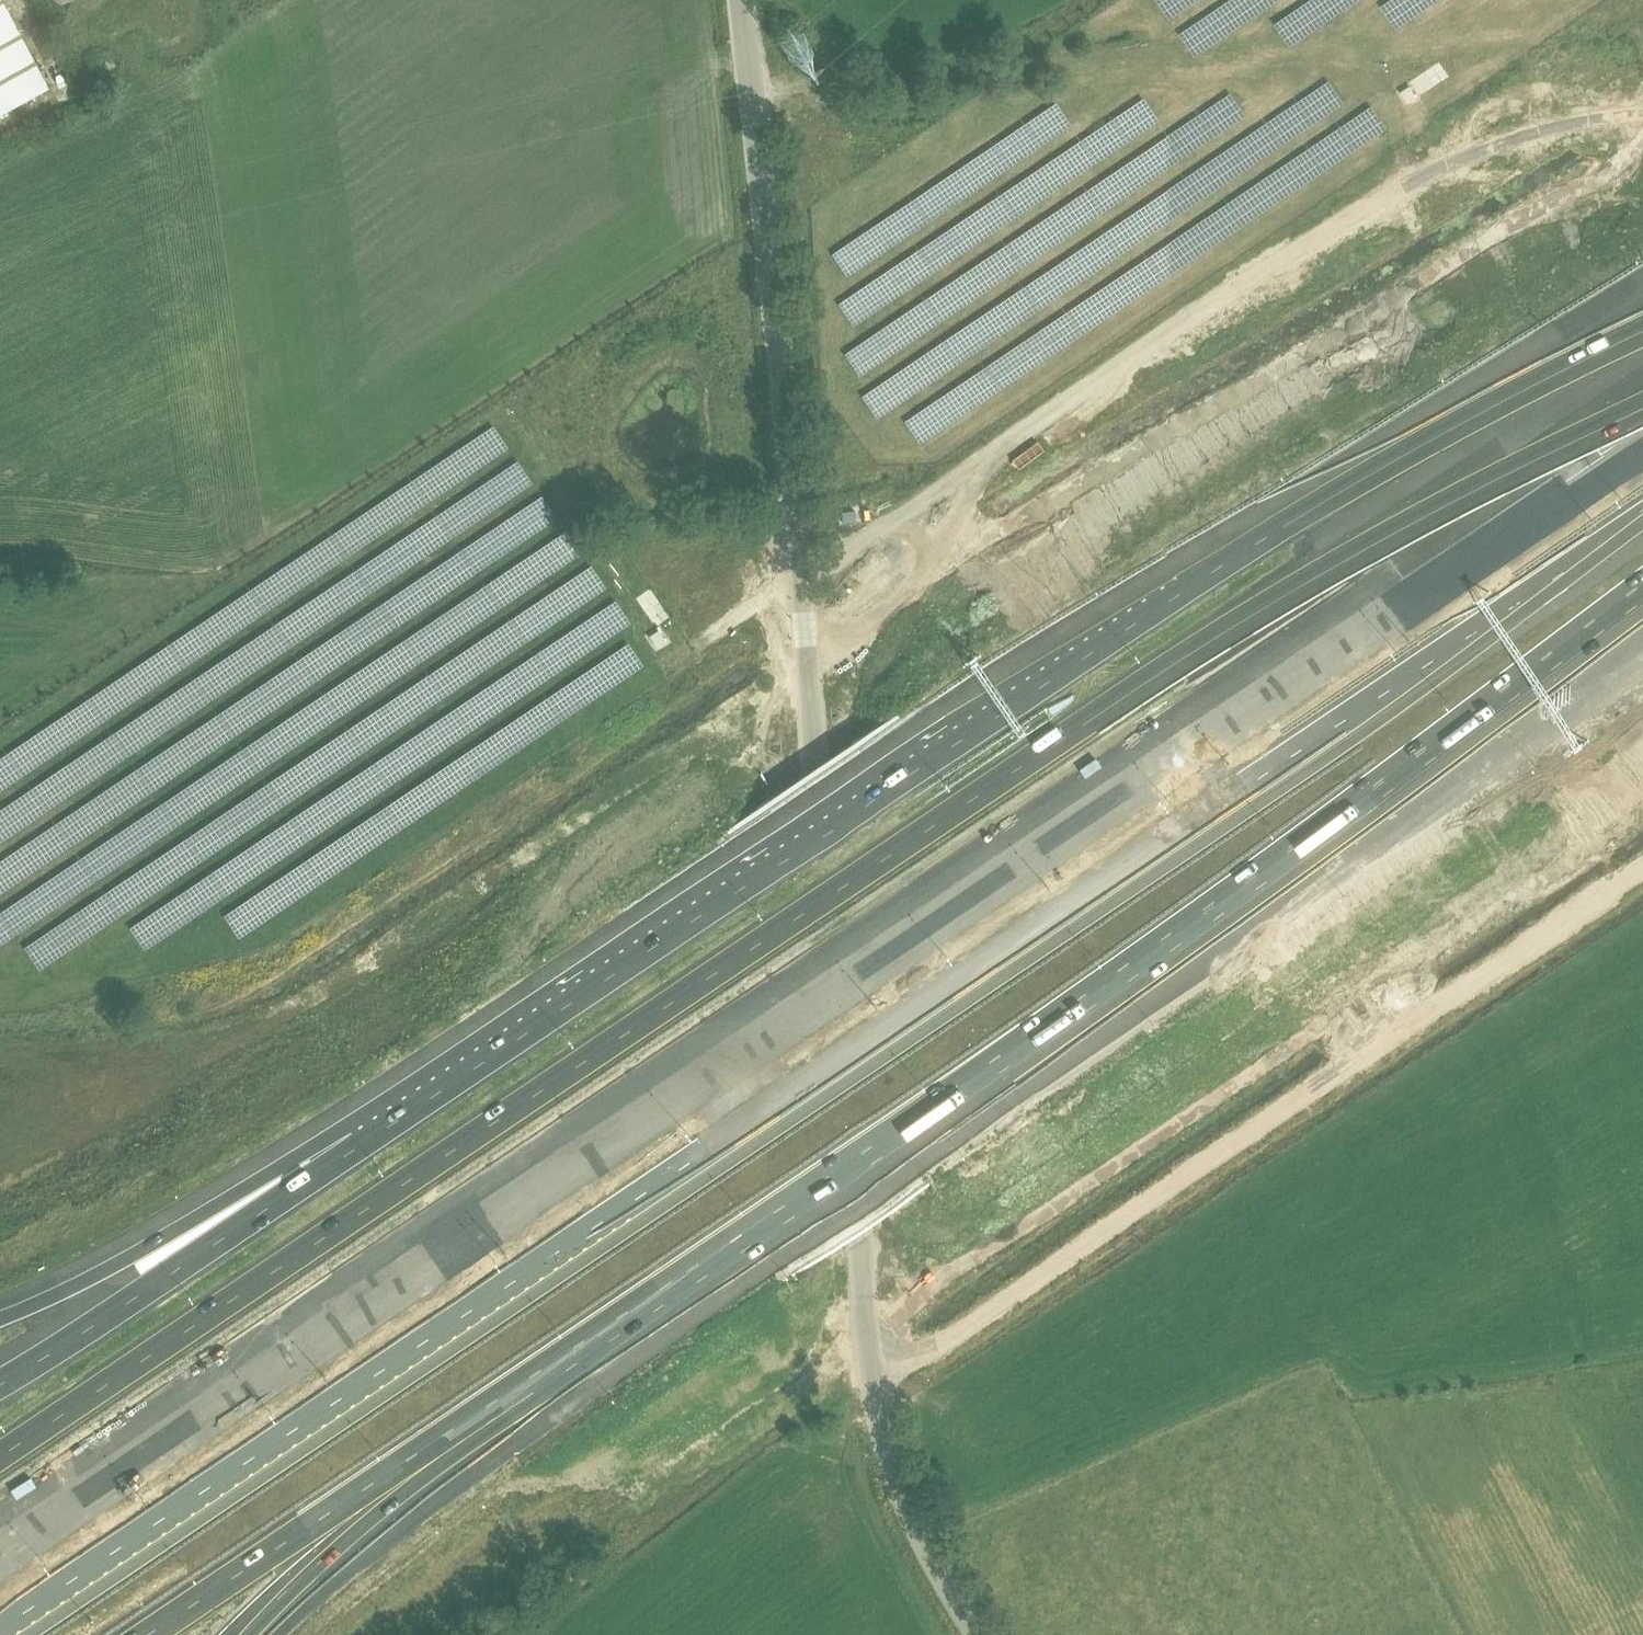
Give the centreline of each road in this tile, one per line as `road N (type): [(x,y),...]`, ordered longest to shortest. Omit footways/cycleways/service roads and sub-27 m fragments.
road 1 (motorway): [(1642,437),(0,1549)]
road 2 (motorway): [(1642,354),(0,1465)]
road 3 (motorway): [(8,1634),(1642,531)]
road 4 (unclassified): [(976,1634),(904,1498),(875,1391),(742,0)]
road 5 (motorway): [(1642,300),(1116,635),(358,1147)]
road 6 (motorway): [(729,1244),(1642,624)]
road 7 (motorway): [(134,1634),(729,1244)]
road 8 (motorway): [(241,1634),(339,1547),(532,1405),(729,1244)]
road 9 (motorway): [(358,1147),(0,1384)]
road 10 (motorway): [(358,1147),(0,1320)]

